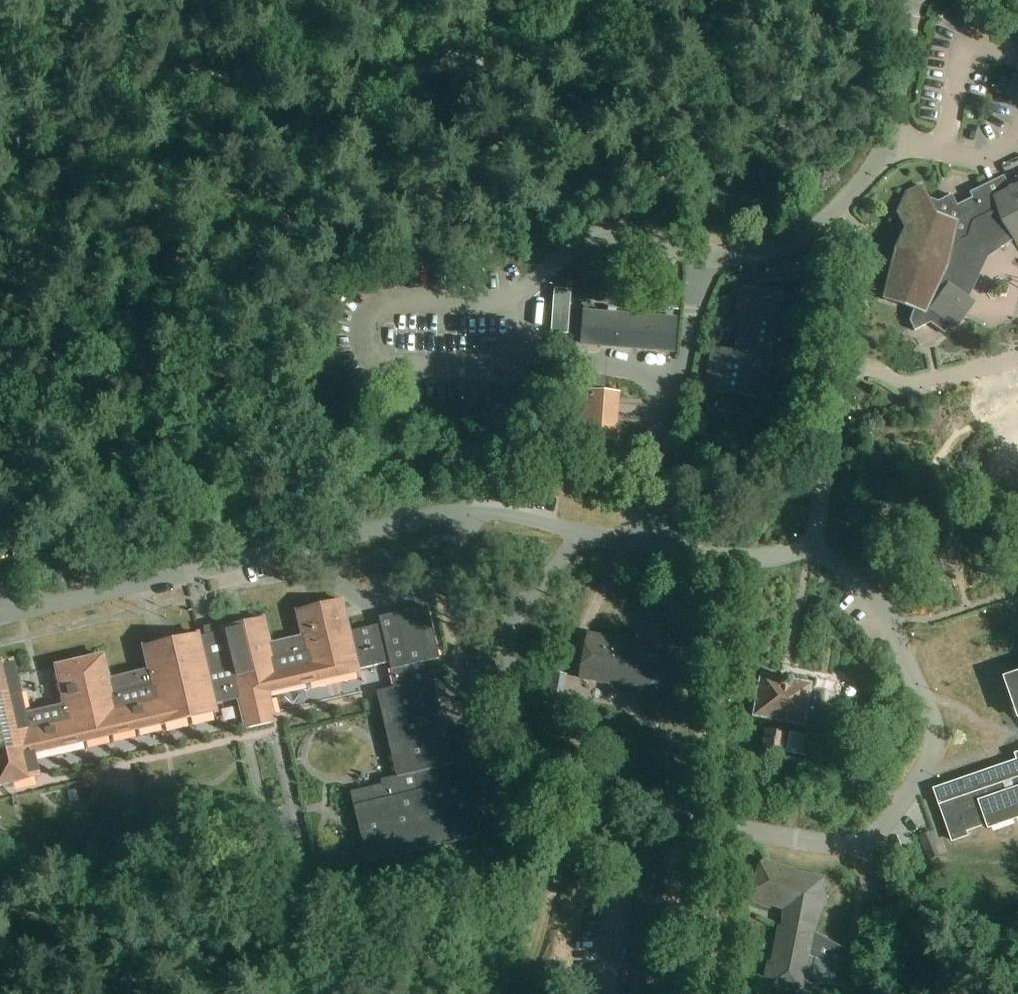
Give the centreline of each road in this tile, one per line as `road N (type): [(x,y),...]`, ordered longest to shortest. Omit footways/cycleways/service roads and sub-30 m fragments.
road 1 (track): [(330,76),(784,0)]
road 2 (track): [(142,57),(251,75),(330,76)]
road 3 (track): [(0,32),(142,57)]

